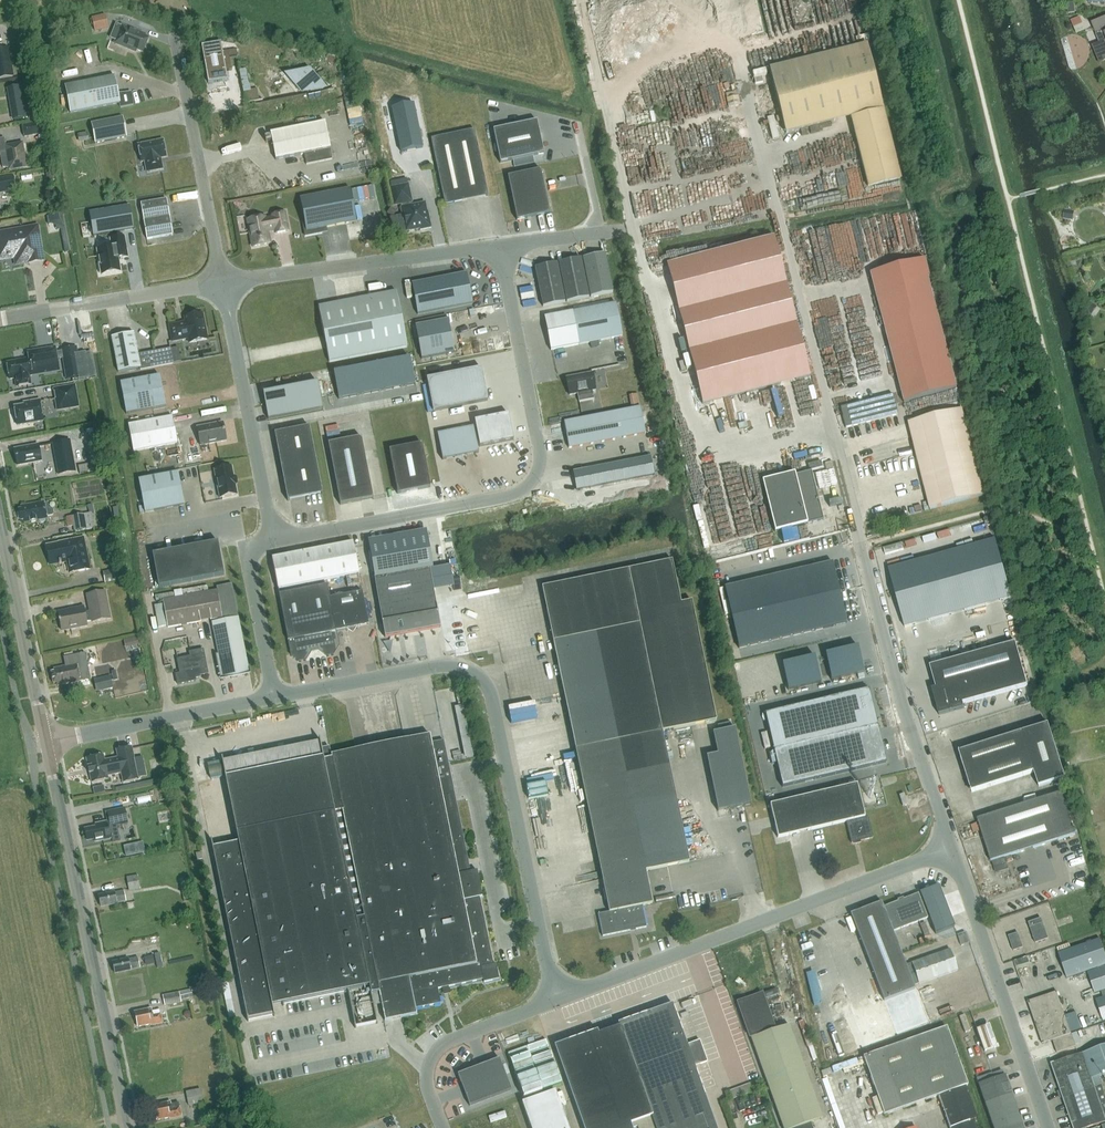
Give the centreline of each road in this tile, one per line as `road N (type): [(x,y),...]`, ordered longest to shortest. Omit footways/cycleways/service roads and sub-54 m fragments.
road 1 (unclassified): [(274,698),(438,666),(465,669),(486,683),(560,999)]
road 2 (unclassified): [(273,542),(511,495),(534,479),(540,451),(500,246)]
road 3 (unclassified): [(560,999),(951,849)]
road 4 (tertiary): [(127,1127),(46,743)]
road 5 (unclassified): [(951,849),(899,693),(860,541)]
road 6 (unclassified): [(1048,1127),(951,849)]
road 7 (unclassified): [(223,283),(500,246)]
road 8 (unclassified): [(273,542),(223,283)]
road 9 (unclassified): [(223,283),(174,32)]
road 10 (unclassified): [(46,743),(274,698)]
road 11 (tertiary): [(46,743),(0,521)]
road 12 (unclassified): [(0,321),(223,283)]
road 13 (unclassified): [(443,1127),(429,1091),(437,1050),(560,999)]
road 14 (unclassified): [(274,698),(248,564),(258,546),(273,542)]
road 15 (unclassified): [(500,246),(620,228)]

